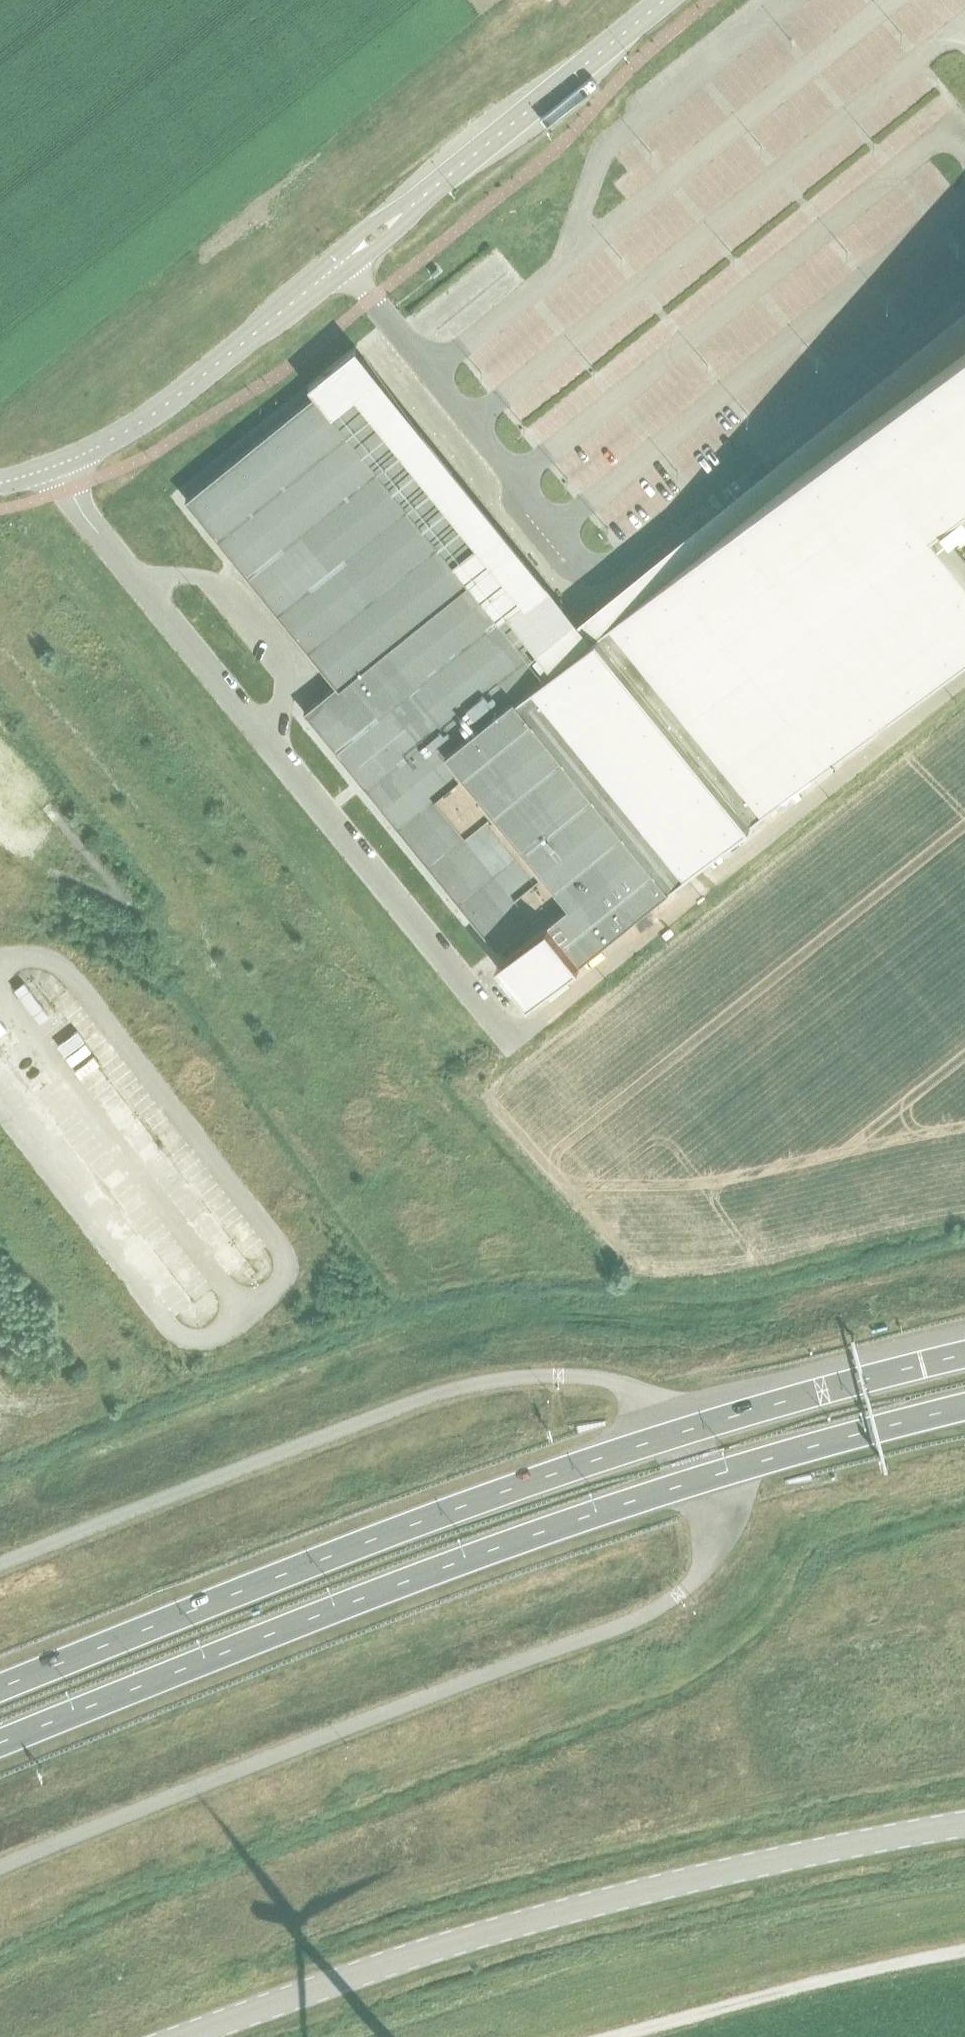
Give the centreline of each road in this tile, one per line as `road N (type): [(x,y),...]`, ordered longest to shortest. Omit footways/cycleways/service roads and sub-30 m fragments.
road 1 (trunk): [(0,1742),(598,1511),(964,1406)]
road 2 (trunk): [(964,1354),(675,1433),(456,1507),(0,1687)]
road 3 (unclassified): [(263,738),(513,1037),(964,673)]
road 4 (tertiary): [(159,2036),(611,1889),(964,1821)]
road 5 (unclassified): [(338,259),(607,583)]
road 6 (unclassified): [(338,259),(662,0)]
road 7 (track): [(602,2036),(798,1985),(964,1951)]
road 8 (unclassified): [(52,462),(151,415),(338,259)]
road 9 (unclassified): [(263,738),(298,671),(214,576),(140,586)]
road 10 (unclassified): [(140,586),(263,738)]
road 11 (unclassified): [(52,462),(140,586)]

